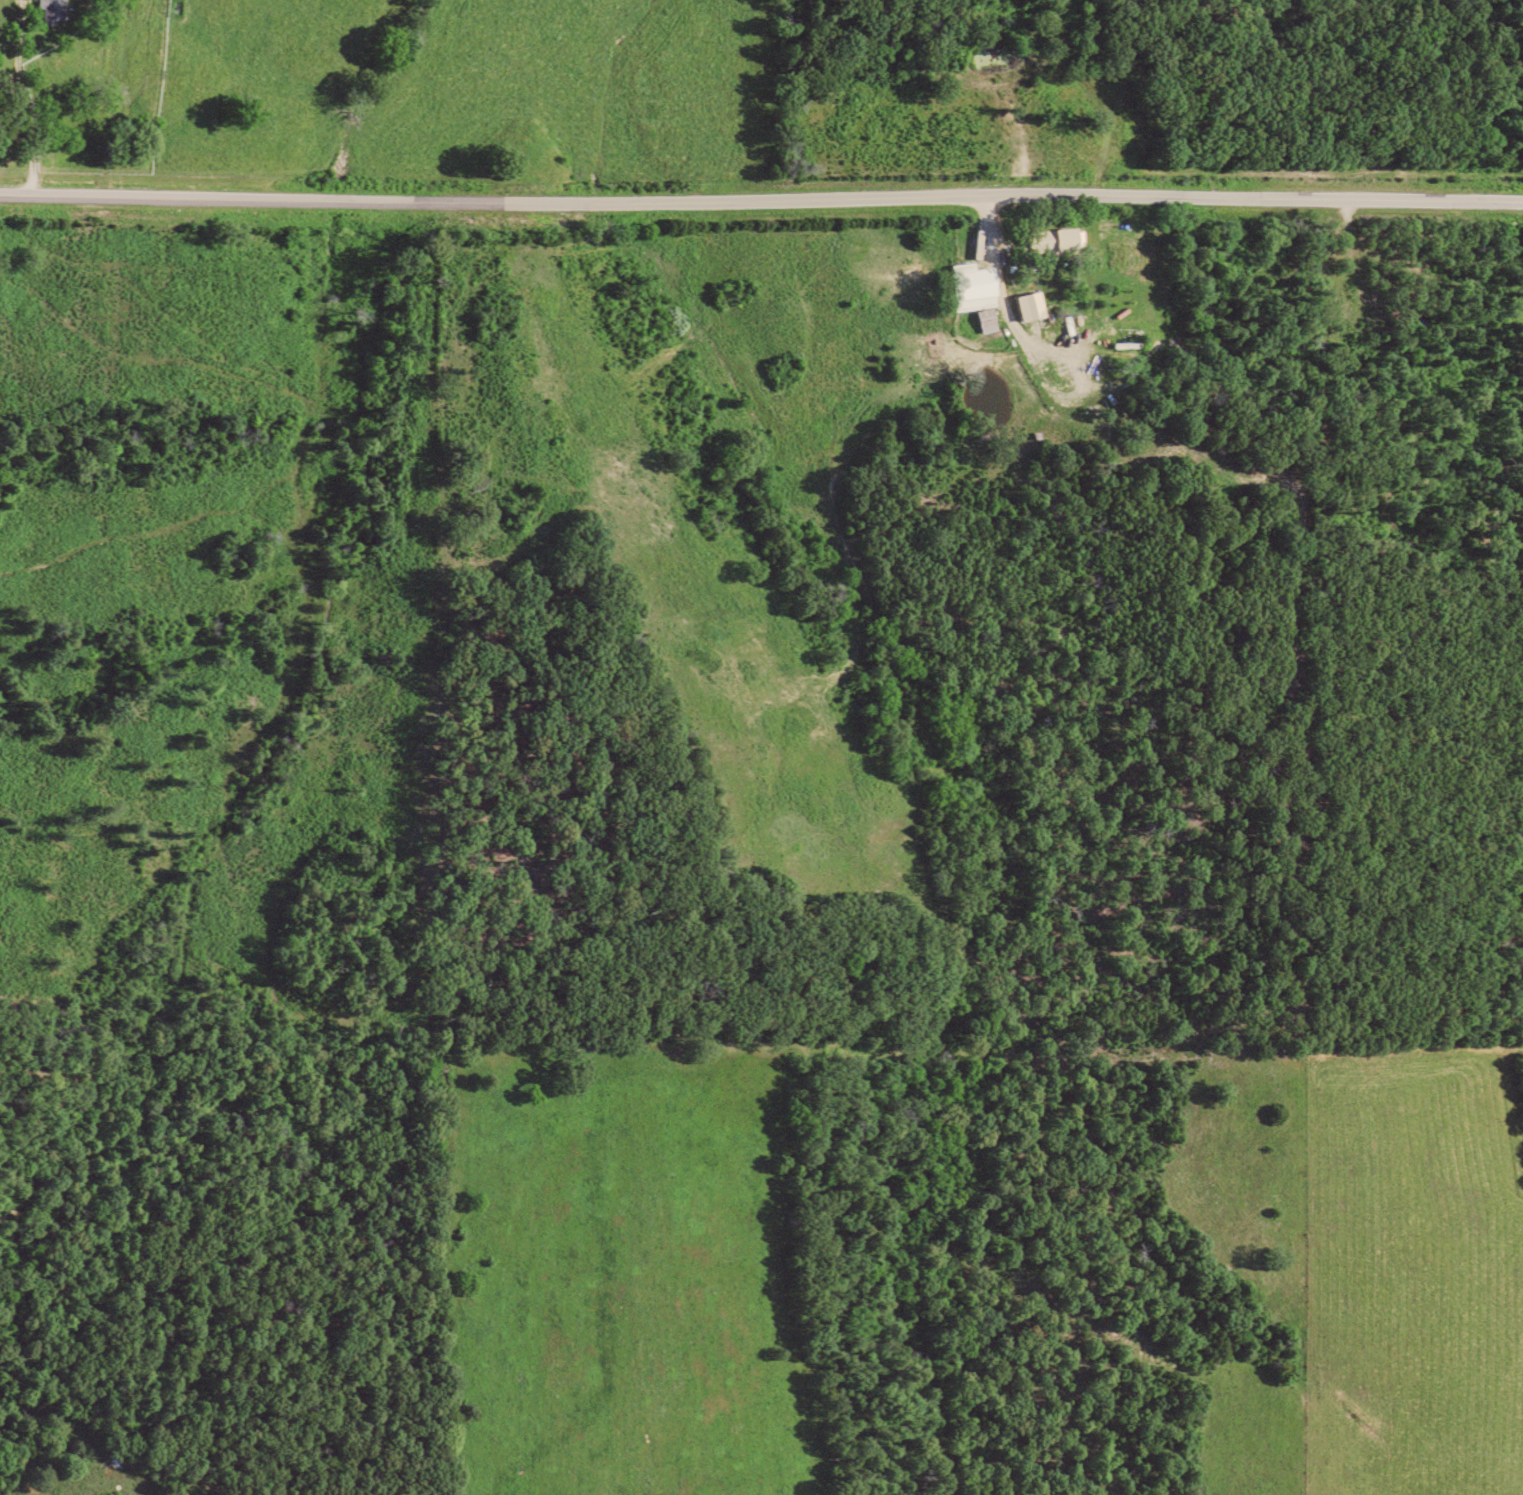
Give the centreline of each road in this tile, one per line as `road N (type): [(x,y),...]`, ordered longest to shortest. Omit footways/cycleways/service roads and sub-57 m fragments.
road 1 (residential): [(1522,202),(0,200)]

